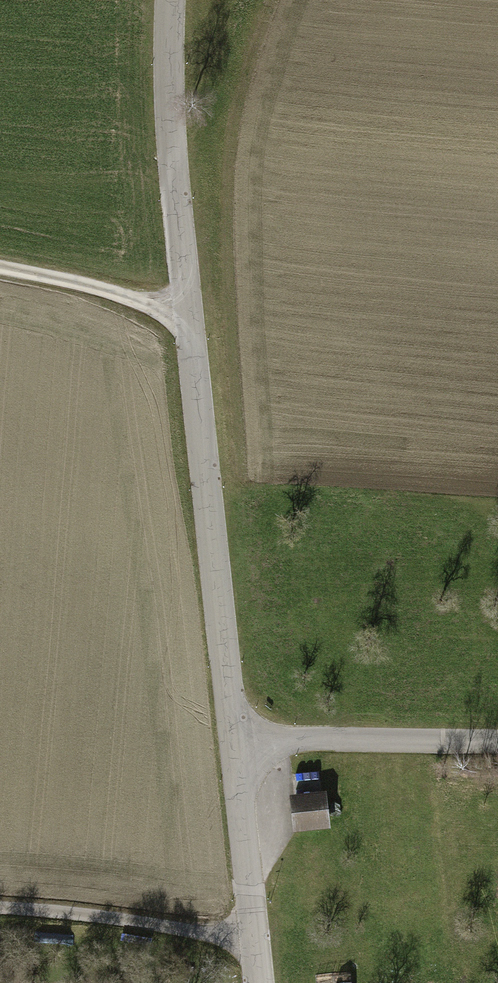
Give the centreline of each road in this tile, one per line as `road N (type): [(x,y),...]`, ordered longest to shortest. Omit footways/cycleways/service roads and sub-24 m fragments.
road 1 (tertiary): [(170,0),(171,156),(235,743)]
road 2 (tertiary): [(235,743),(497,743)]
road 3 (tertiary): [(235,743),(257,982)]
road 4 (track): [(185,310),(0,268)]

